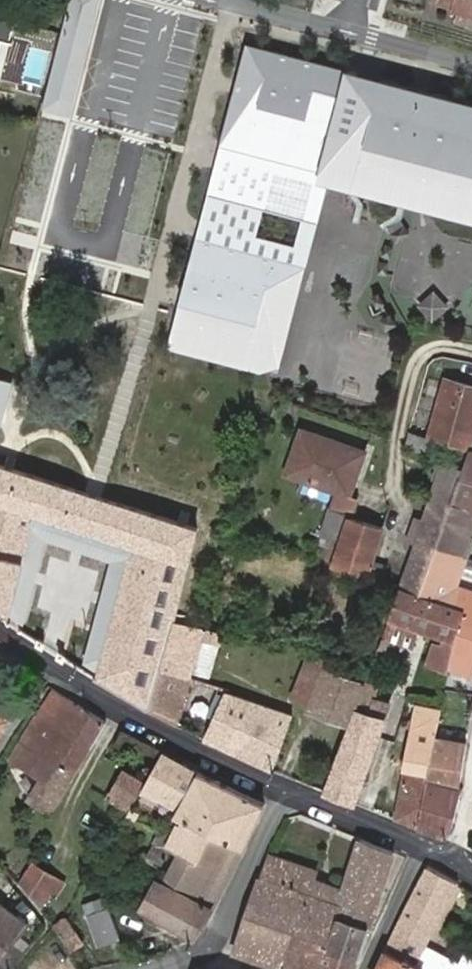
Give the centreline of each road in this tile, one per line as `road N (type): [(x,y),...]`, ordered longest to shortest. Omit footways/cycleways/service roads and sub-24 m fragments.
road 1 (residential): [(0,628),(96,695),(282,792)]
road 2 (residential): [(237,0),(471,66)]
road 3 (residential): [(282,792),(210,953),(160,968)]
road 4 (track): [(471,350),(435,347),(417,362),(395,455),(392,484),(403,507)]
road 5 (residential): [(282,792),(418,844)]
road 6 (residential): [(364,968),(418,844)]

